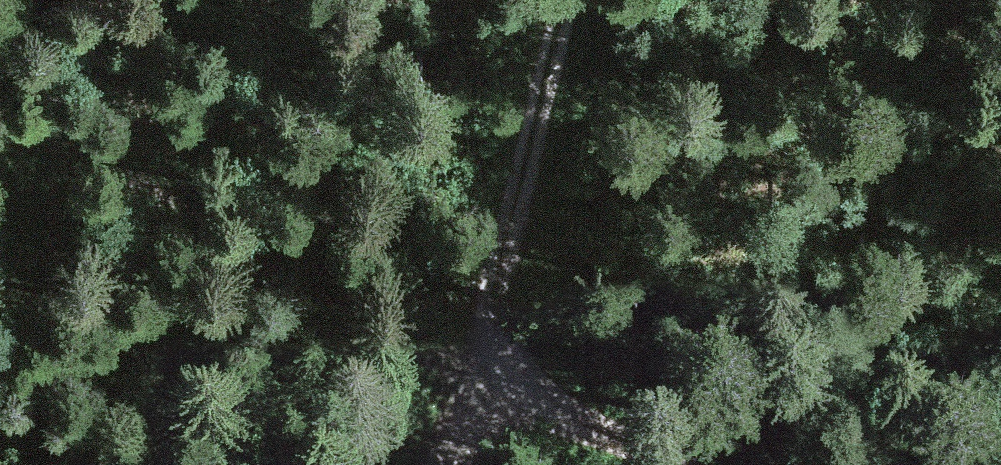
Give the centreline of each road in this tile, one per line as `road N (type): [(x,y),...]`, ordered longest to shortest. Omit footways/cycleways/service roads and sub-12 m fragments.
road 1 (track): [(678,464),(465,394),(530,184),(570,0)]

